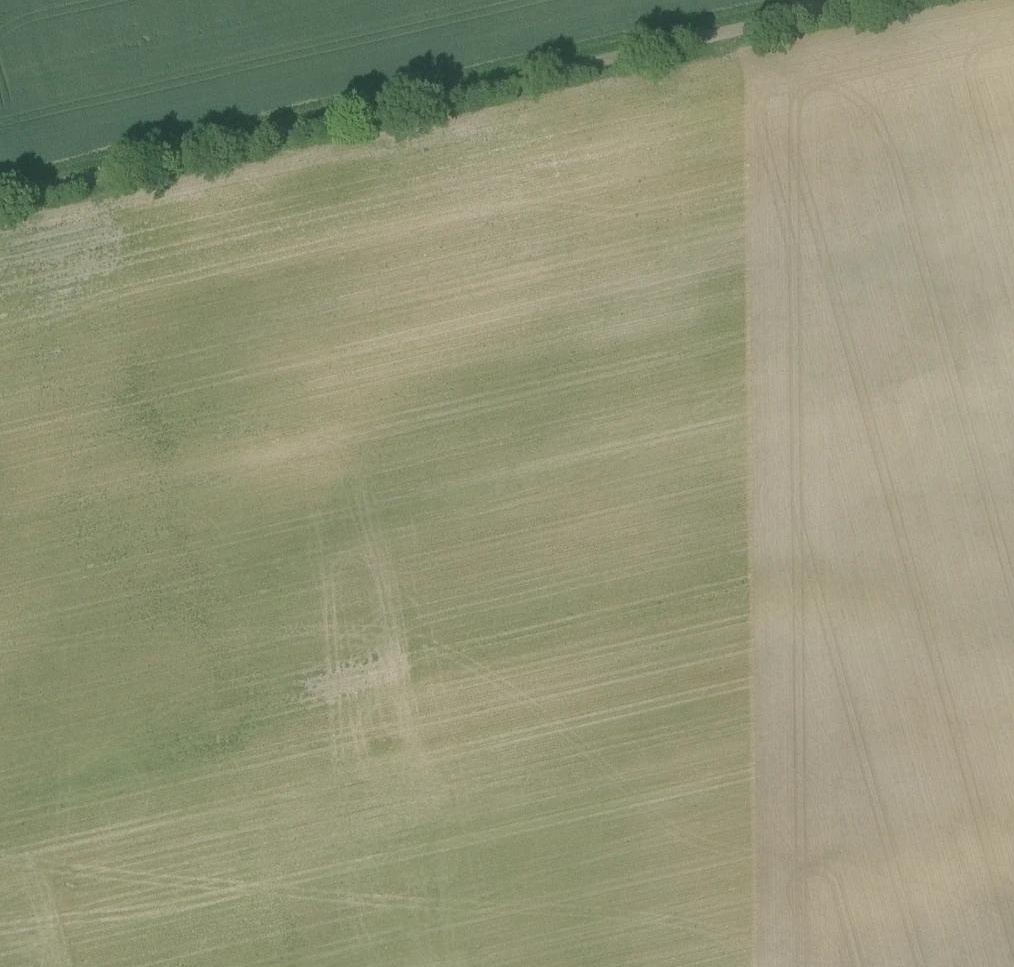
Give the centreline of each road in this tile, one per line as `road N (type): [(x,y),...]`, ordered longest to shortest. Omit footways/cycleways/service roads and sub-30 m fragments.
road 1 (unclassified): [(791,0),(0,182)]

